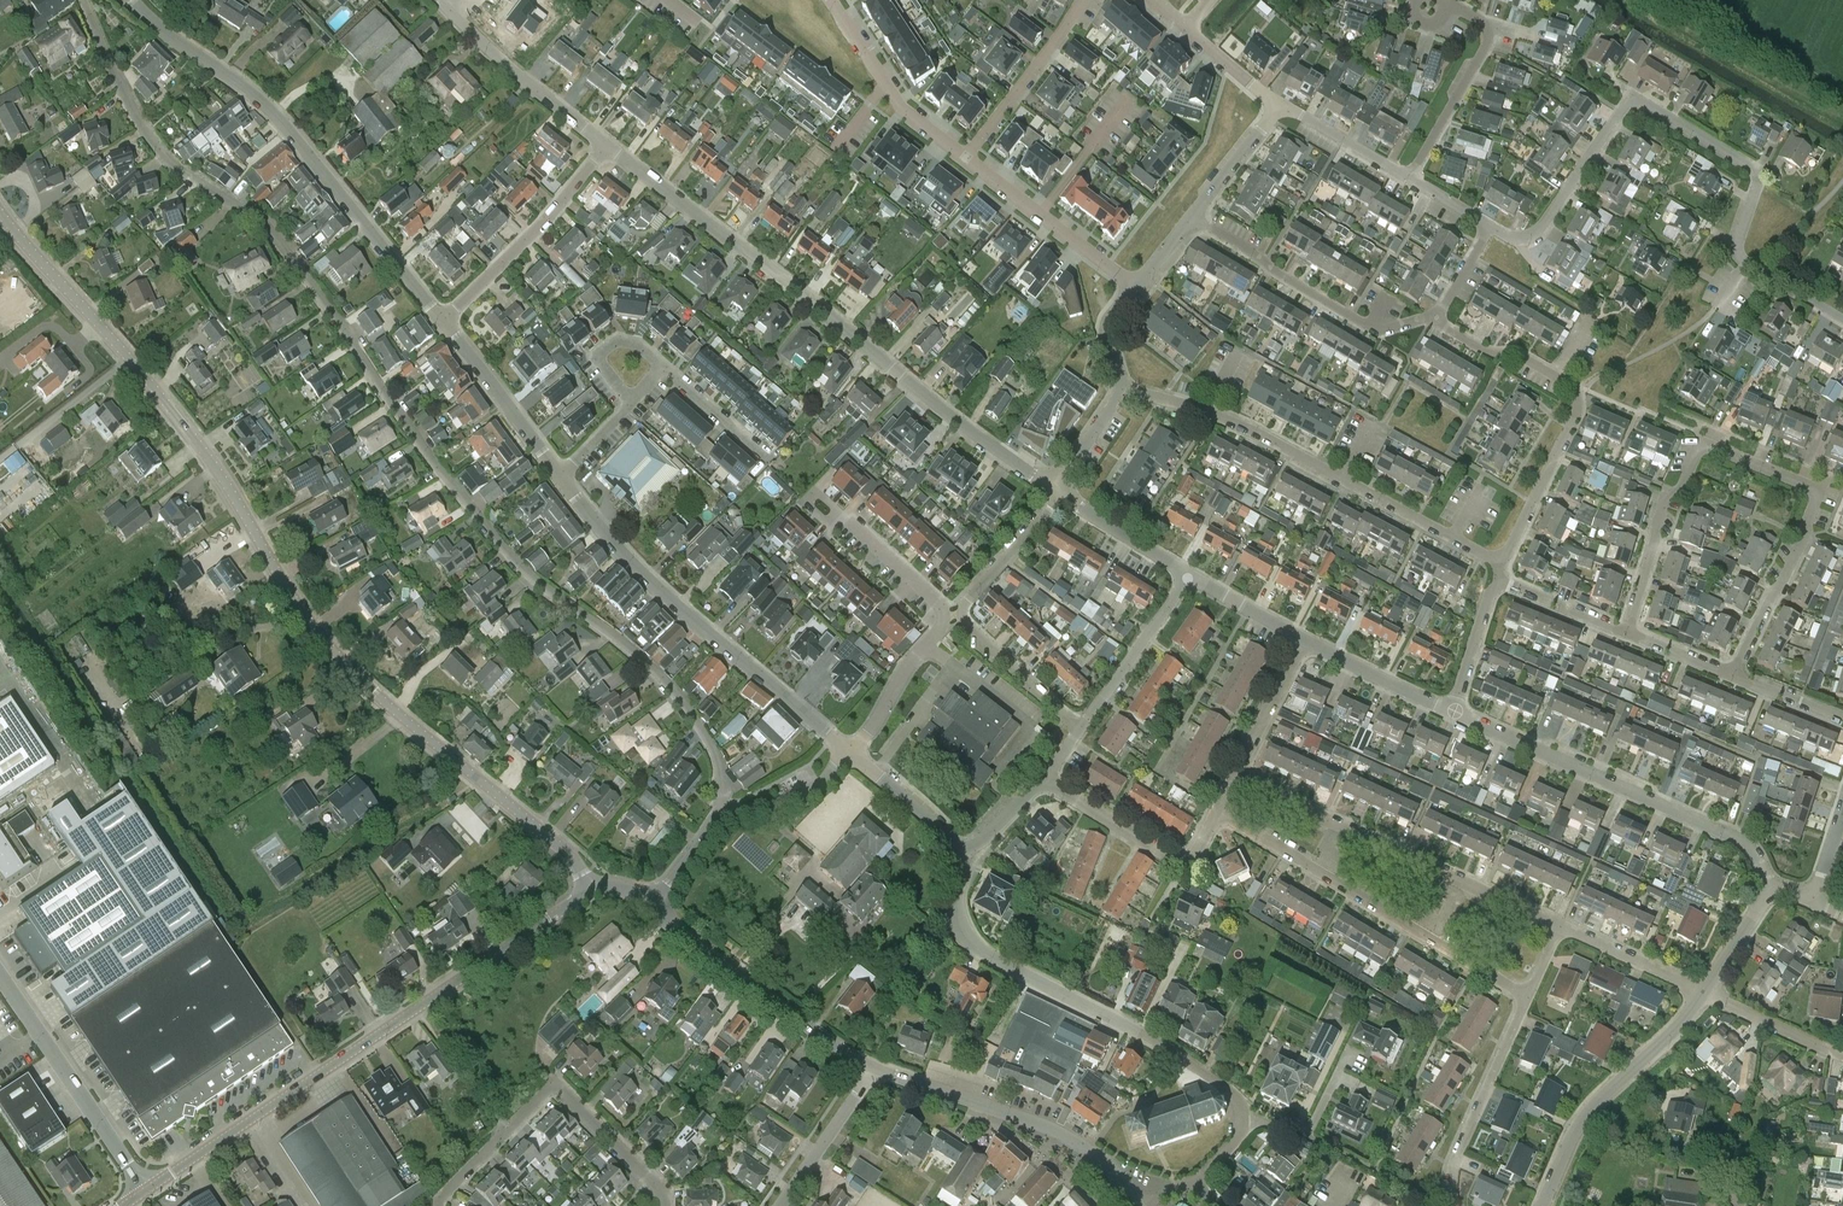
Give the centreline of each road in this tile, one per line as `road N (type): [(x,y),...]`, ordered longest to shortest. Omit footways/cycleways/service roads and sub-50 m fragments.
road 1 (residential): [(725,815),(708,749),(681,706),(610,633),(503,552),(288,250),(172,163),(146,130),(81,0)]
road 2 (tertiary): [(589,892),(547,833),(368,686),(322,637),(284,589),(206,449),(0,218)]
road 3 (residential): [(1050,493),(606,147)]
road 4 (tertiary): [(144,1191),(589,892)]
road 5 (residential): [(1732,674),(1815,498),(1803,481),(1717,446),(1694,448),(1681,488),(1664,497),(1626,633)]
road 6 (residential): [(1750,264),(1737,246),(1760,173),(1630,95),(1538,234),(1515,239),(1491,226)]
road 7 (residential): [(443,318),(301,141),(247,88),(130,0)]
road 8 (residential): [(1242,1123),(1237,1098),(1180,1057),(973,946),(961,929),(954,853)]
road 9 (residential): [(1496,559),(1211,411),(1122,388)]
road 10 (residential): [(854,753),(708,630),(619,544),(560,472)]
road 11 (residential): [(1773,897),(1743,845),(1458,710)]
road 12 (residential): [(1527,992),(1210,810)]
road 13 (residential): [(1557,927),(1232,770)]
road 14 (residential): [(1496,559),(1508,553),(1532,503),(1575,395),(1555,372),(1519,353),(1494,354),(1436,316)]
road 15 (residential): [(663,1205),(659,1180),(561,1088),(546,1092),(449,1184),(439,1205)]
road 16 (residential): [(1082,725),(994,657),(960,612),(1050,493)]
road 17 (residential): [(854,753),(944,620),(837,513)]
road 18 (tertiary): [(1139,1205),(1113,1172),(1057,1133),(869,1068)]
road 19 (residential): [(1436,316),(1389,332),(1370,329),(1192,217)]
road 20 (tertiary): [(869,1068),(653,903)]
road 21 (residential): [(1541,1205),(1577,1123),(1703,993)]
road 22 (unclassified): [(144,1191),(0,977)]
road 23 (residential): [(443,318),(606,147)]
road 24 (residential): [(1450,1205),(1459,1147),(1527,992)]
road 25 (residential): [(1410,177),(1488,36),(1478,19),(1443,1)]
road 26 (residential): [(966,157),(1137,288)]
road 27 (residential): [(1210,810),(1191,848),(1176,850),(1041,778)]
road 28 (residential): [(831,0),(885,84),(966,157)]
road 29 (residential): [(606,147),(452,10)]
road 30 (residential): [(966,157),(1082,0)]
road 31 (residential): [(560,472),(443,318)]
road 32 (residential): [(1082,725),(1187,578)]
road 33 (residential): [(1458,710),(1302,636)]
road 34 (residential): [(671,364),(641,337),(616,333),(588,358),(629,405)]
road 35 (residential): [(780,1205),(869,1068)]
road 36 (residential): [(1187,578),(1050,493)]
road 37 (residential): [(1703,993),(1557,927)]
road 38 (residential): [(1348,1055),(1308,1134),(1288,1124),(1242,1123)]
road 39 (residential): [(1842,1059),(1703,993)]
road 40 (residential): [(1302,636),(1232,770)]
road 41 (residential): [(1280,105),(1410,177)]
road 42 (residential): [(725,815),(815,793),(854,753)]
road 43 (residential): [(954,853),(935,818),(854,753)]
road 44 (residential): [(1192,217),(1280,105)]
road 45 (residential): [(1458,710),(1488,597),(1503,585)]
road 46 (residential): [(1503,585),(1626,633)]
road 47 (residential): [(1302,636),(1187,578)]
road 48 (residential): [(1050,493),(1122,388)]
road 49 (residential): [(1186,28),(1280,105)]

